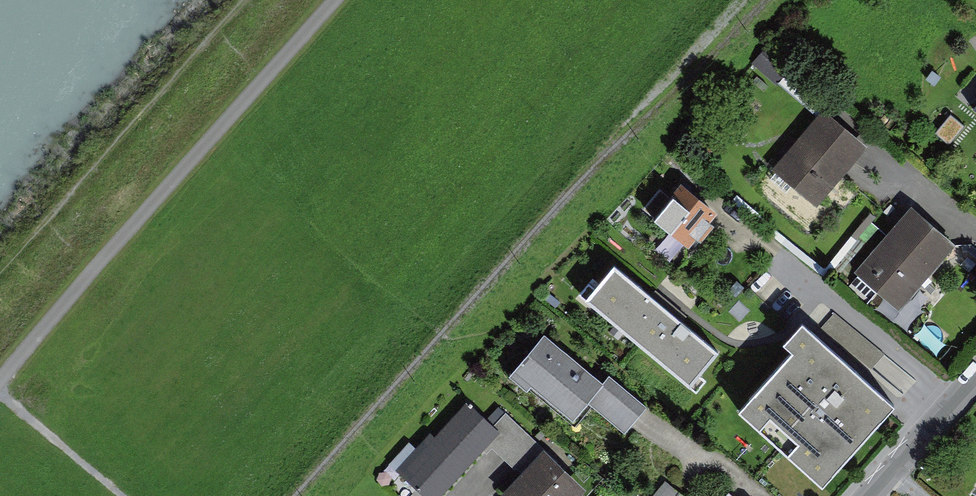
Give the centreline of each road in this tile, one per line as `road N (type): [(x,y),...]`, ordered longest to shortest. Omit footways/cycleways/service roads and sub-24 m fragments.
road 1 (track): [(0,386),(343,0)]
road 2 (track): [(133,495),(0,388)]
road 3 (residential): [(975,382),(874,495)]

